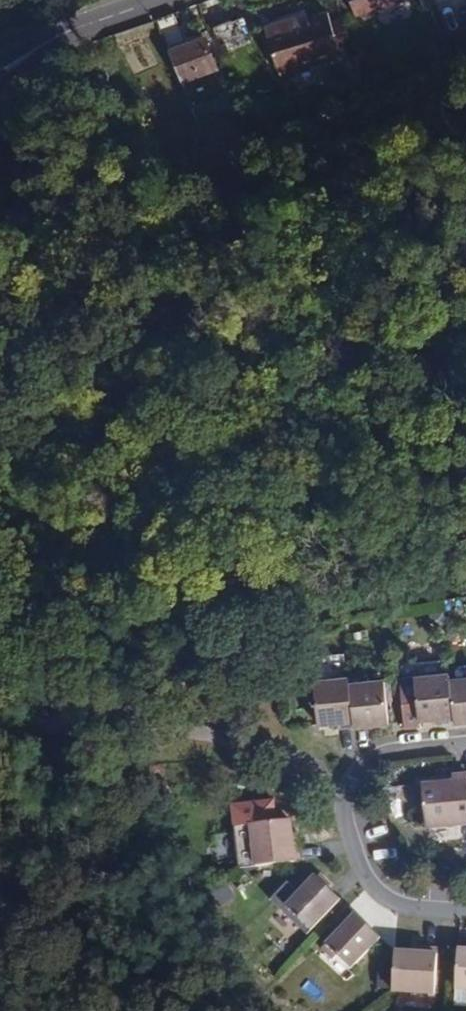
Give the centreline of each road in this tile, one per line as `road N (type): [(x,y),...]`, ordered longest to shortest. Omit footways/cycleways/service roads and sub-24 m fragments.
road 1 (residential): [(465,744),(371,757),(353,774),(343,813),(376,893),(400,906),(465,912)]
road 2 (residential): [(160,0),(67,31),(0,72)]

